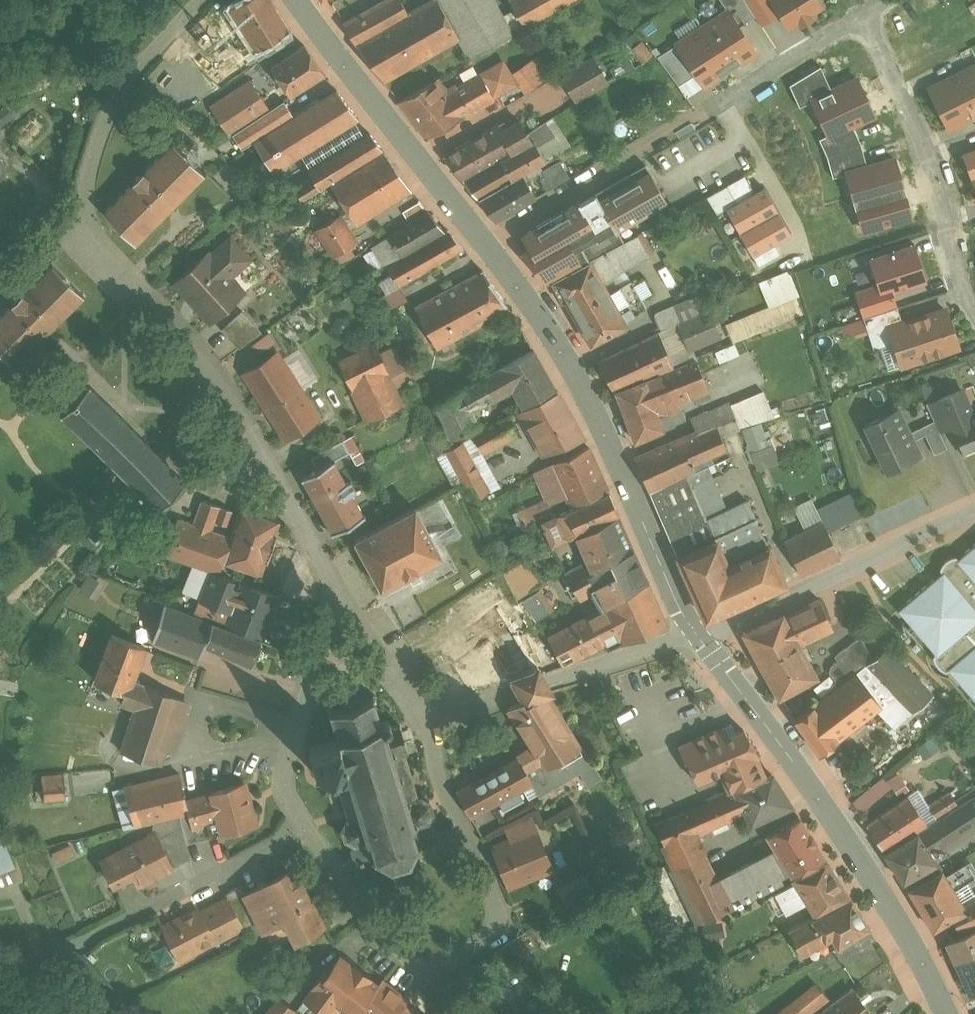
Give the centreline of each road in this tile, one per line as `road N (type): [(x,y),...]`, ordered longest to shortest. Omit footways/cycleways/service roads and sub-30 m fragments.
road 1 (residential): [(301,700),(287,739),(289,783),(306,824),(361,914),(426,979),(494,937),(499,919),(459,824),(447,718)]
road 2 (residential): [(334,587),(253,440),(198,361),(118,276),(87,209)]
road 3 (secondary): [(946,1013),(847,839),(700,635)]
road 4 (secondary): [(700,635),(588,396),(486,246)]
road 5 (secondary): [(486,246),(298,0)]
road 6 (residential): [(863,14),(601,177)]
road 7 (residential): [(974,297),(948,236),(912,109),(863,14)]
road 8 (residential): [(700,635),(447,718)]
road 9 (residential): [(202,0),(129,75),(92,164),(87,209)]
road 10 (tertiary): [(700,635),(855,563)]
road 11 (residential): [(486,246),(601,177)]
road 12 (tertiary): [(974,512),(855,563)]

